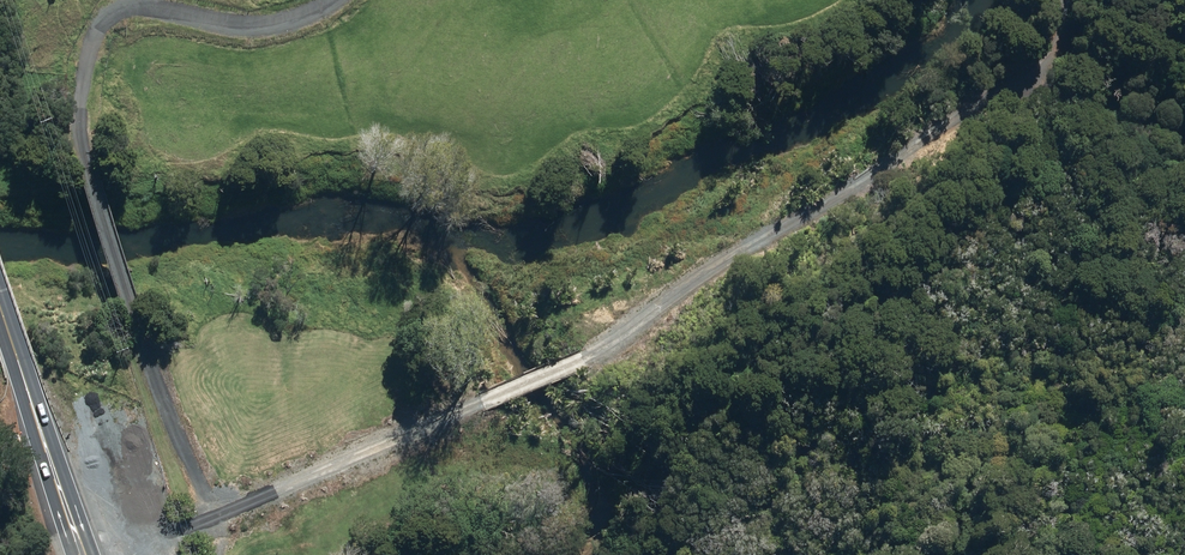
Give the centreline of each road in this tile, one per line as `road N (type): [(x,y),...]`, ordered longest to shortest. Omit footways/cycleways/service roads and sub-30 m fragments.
road 1 (track): [(117,554),(572,363),(942,137),(1036,62),(1060,32),(1067,0)]
road 2 (track): [(203,520),(91,186),(81,118),(87,63),(100,30),(120,13),(255,26),(298,20),(336,0)]
road 3 (trunk): [(0,307),(82,554)]
road 4 (track): [(1008,88),(1153,118),(1184,112)]

